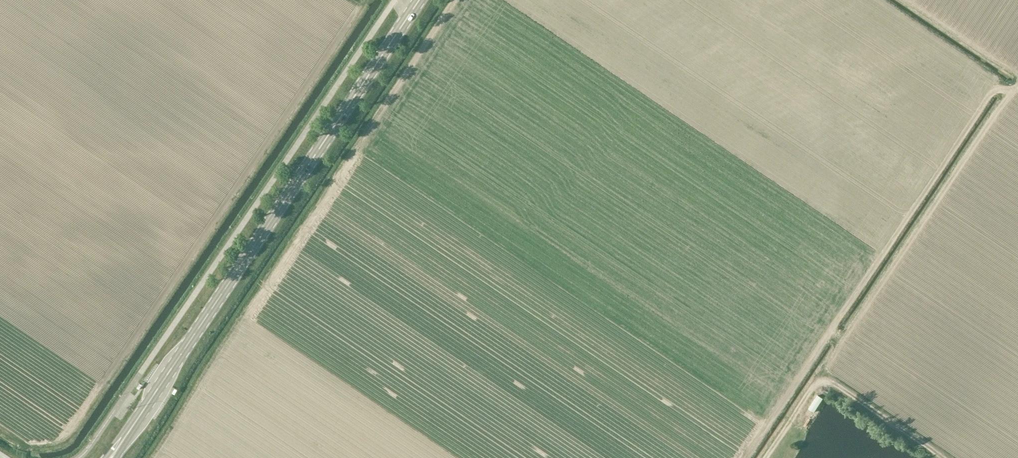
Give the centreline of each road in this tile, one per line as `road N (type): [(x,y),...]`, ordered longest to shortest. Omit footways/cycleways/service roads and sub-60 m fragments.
road 1 (primary): [(113,456),(419,0)]

